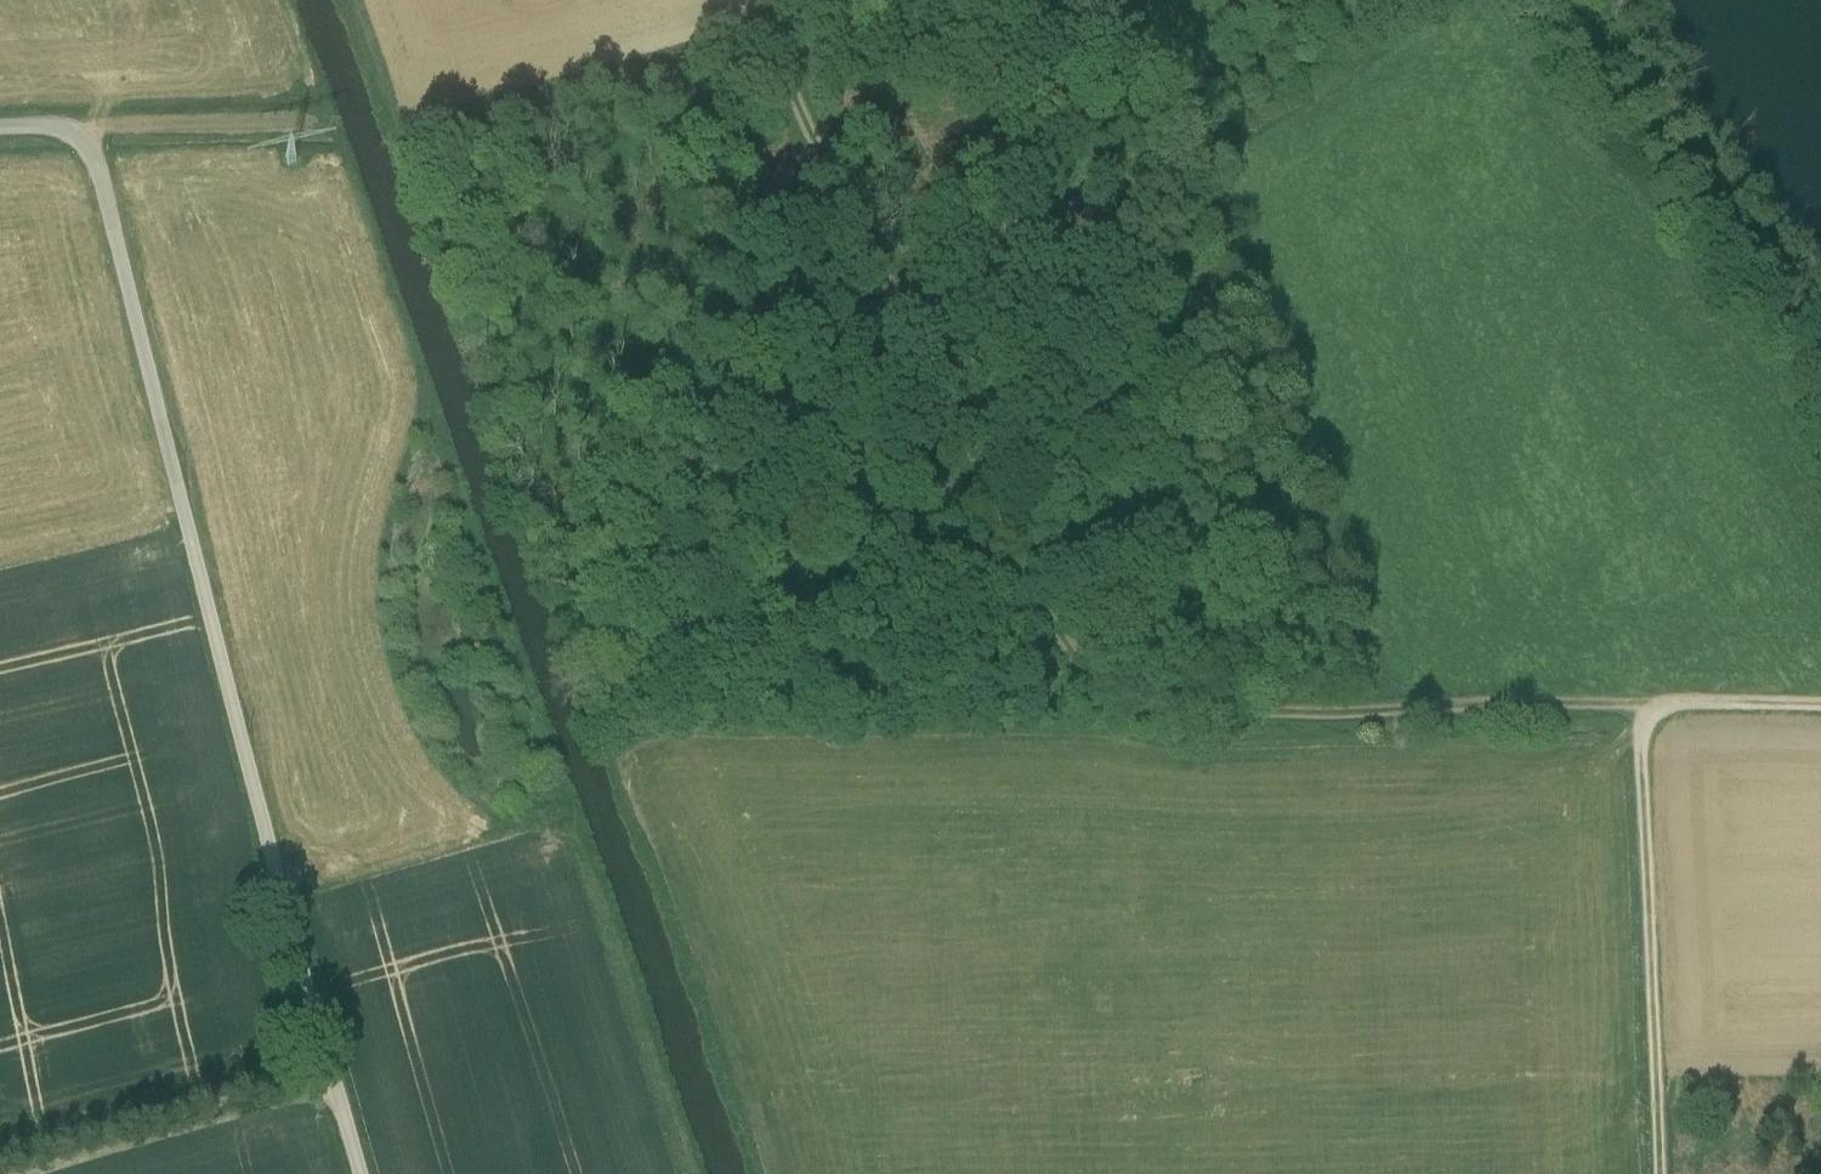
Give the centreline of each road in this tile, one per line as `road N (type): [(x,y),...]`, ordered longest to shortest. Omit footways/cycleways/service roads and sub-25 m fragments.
road 1 (track): [(762,0),(1099,719),(1643,709)]
road 2 (unclassified): [(0,130),(61,128),(93,152),(362,1173)]
road 3 (track): [(1643,709),(1650,1045),(1665,1173)]
road 4 (track): [(1820,708),(1643,709)]

